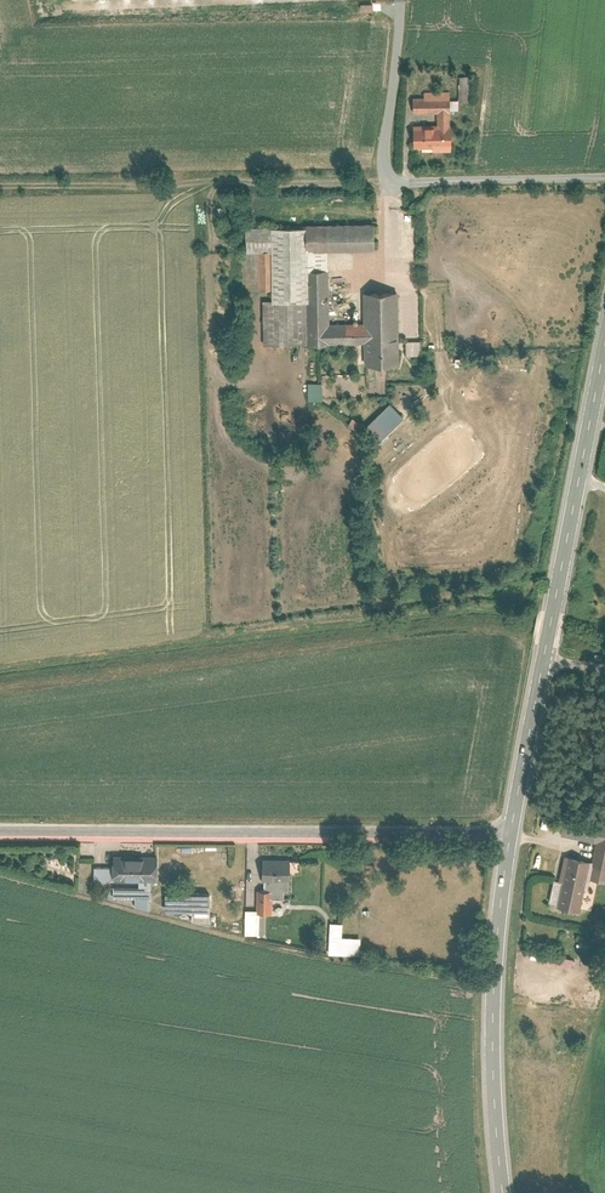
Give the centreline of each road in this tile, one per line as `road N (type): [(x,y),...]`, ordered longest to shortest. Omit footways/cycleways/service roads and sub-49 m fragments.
road 1 (residential): [(511,830),(0,831)]
road 2 (unclassified): [(379,179),(0,185)]
road 3 (secondary): [(511,830),(487,971),(488,1119),(501,1192)]
road 4 (secondary): [(604,341),(544,659)]
road 5 (residential): [(379,179),(604,177)]
road 6 (residential): [(392,0),(379,179)]
road 7 (secondary): [(544,659),(511,830)]

